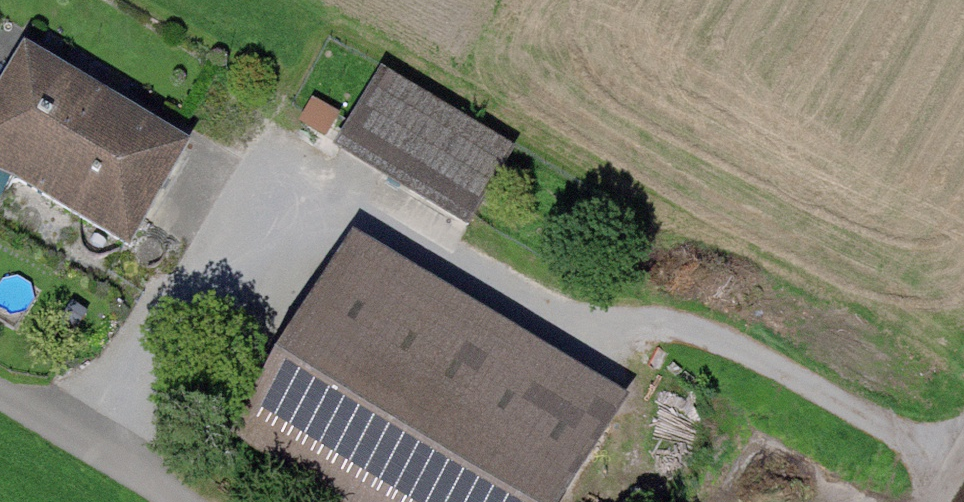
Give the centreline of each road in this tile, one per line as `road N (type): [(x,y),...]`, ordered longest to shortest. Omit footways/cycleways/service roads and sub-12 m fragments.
road 1 (track): [(92,447),(240,228),(271,201),(313,196),(362,201),(413,223),(582,321),(686,333),(722,348),(959,473)]
road 2 (track): [(183,501),(0,392)]

